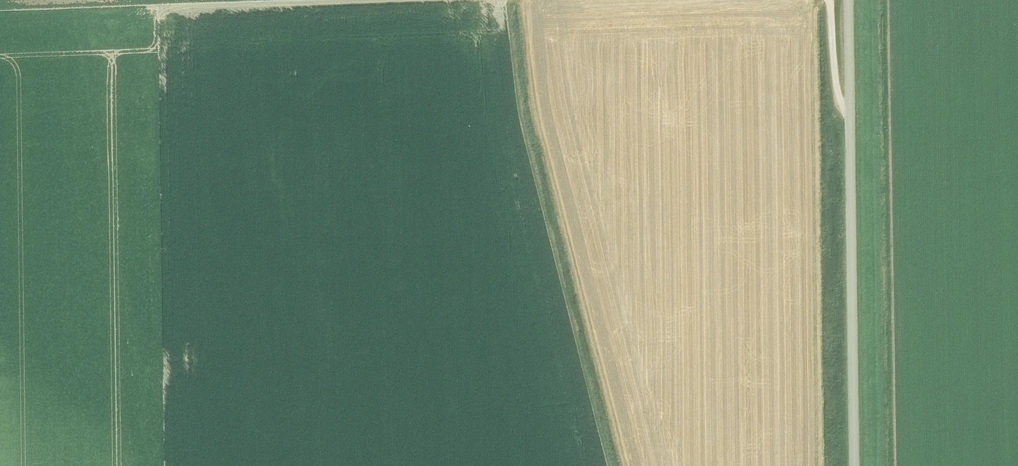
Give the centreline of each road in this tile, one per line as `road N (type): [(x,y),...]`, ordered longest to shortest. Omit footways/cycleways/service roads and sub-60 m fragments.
road 1 (unclassified): [(855,465),(848,0)]

